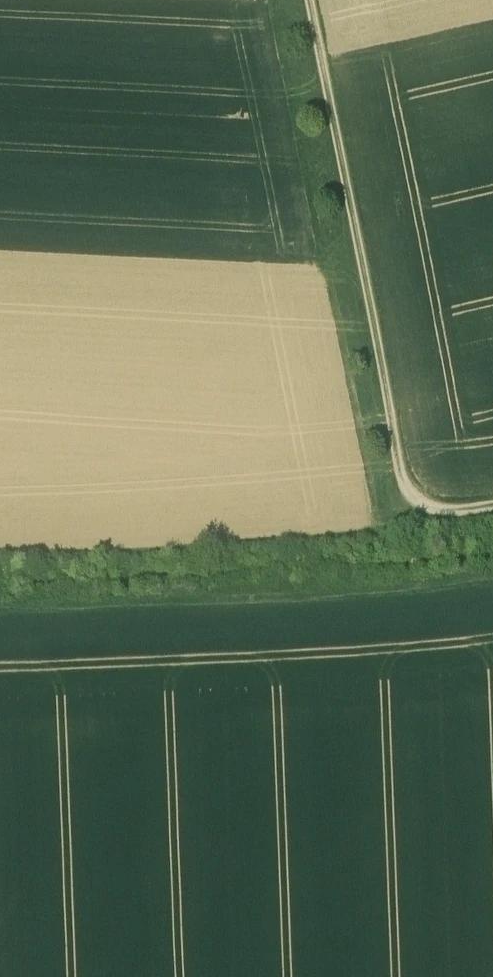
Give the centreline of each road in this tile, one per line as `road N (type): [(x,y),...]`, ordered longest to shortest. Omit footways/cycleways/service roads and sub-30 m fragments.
road 1 (track): [(492,506),(422,508),(402,476),(308,0)]

